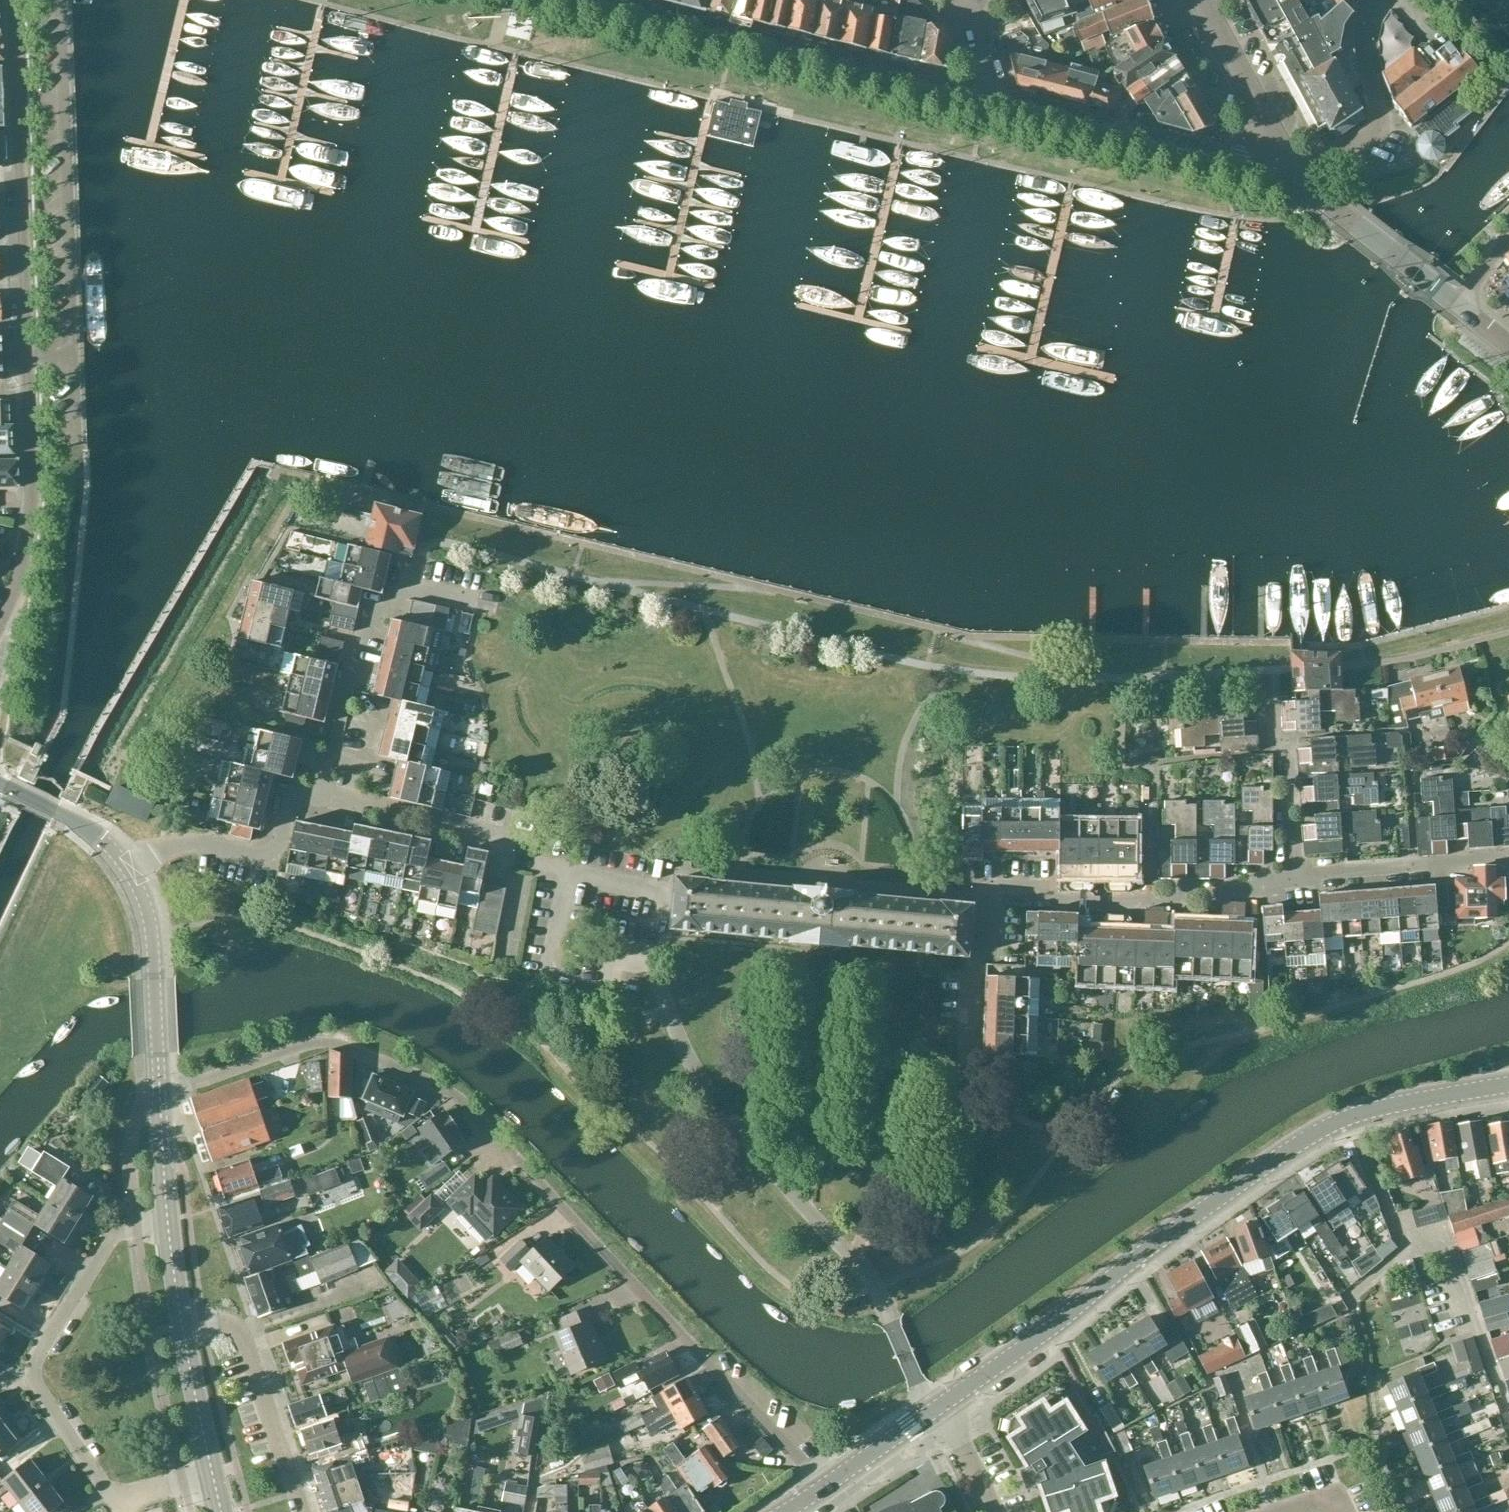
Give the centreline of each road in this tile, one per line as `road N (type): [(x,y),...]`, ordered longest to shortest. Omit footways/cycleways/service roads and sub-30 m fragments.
road 1 (residential): [(829,1486),(446,1097),(406,1070),(357,1048),(317,1042),(162,1098)]
road 2 (tertiary): [(934,1409),(1309,1137),(1412,1101),(1508,1086)]
road 3 (residential): [(12,0),(25,480),(0,601)]
road 4 (unclassified): [(934,1409),(875,1289),(732,1126),(686,1055),(657,981),(666,896)]
road 5 (residential): [(581,0),(979,99)]
road 6 (residential): [(169,1227),(113,1239),(38,1359),(38,1387),(110,1494),(124,1499)]
road 7 (residential): [(293,807),(331,761),(365,623),(405,589),(463,604)]
road 8 (unclassified): [(293,807),(506,847),(501,872),(523,883),(514,929)]
road 9 (residential): [(989,896),(1141,905),(1152,897),(1257,896),(1294,875)]
road 10 (residential): [(979,99),(1283,166)]
road 11 (residential): [(300,1511),(243,1337),(232,1325),(181,1323)]
road 12 (tertiary): [(162,1098),(152,928),(123,862)]
road 13 (residential): [(1298,177),(1367,138),(1378,122),(1363,36),(1383,0)]
road 14 (residential): [(1294,875),(1508,859)]
road 15 (tertiary): [(1457,304),(1298,177)]
road 16 (residential): [(123,862),(160,844),(268,854),(293,807)]
road 17 (tertiary): [(1283,166),(1198,0)]
road 18 (residential): [(1294,875),(1291,758),(1271,734),(1269,706)]
road 19 (tertiary): [(213,1475),(181,1323)]
road 20 (tertiary): [(123,862),(56,811),(0,787)]
road 21 (tertiary): [(829,1486),(934,1409)]
road 22 (tertiary): [(169,1227),(162,1098)]

